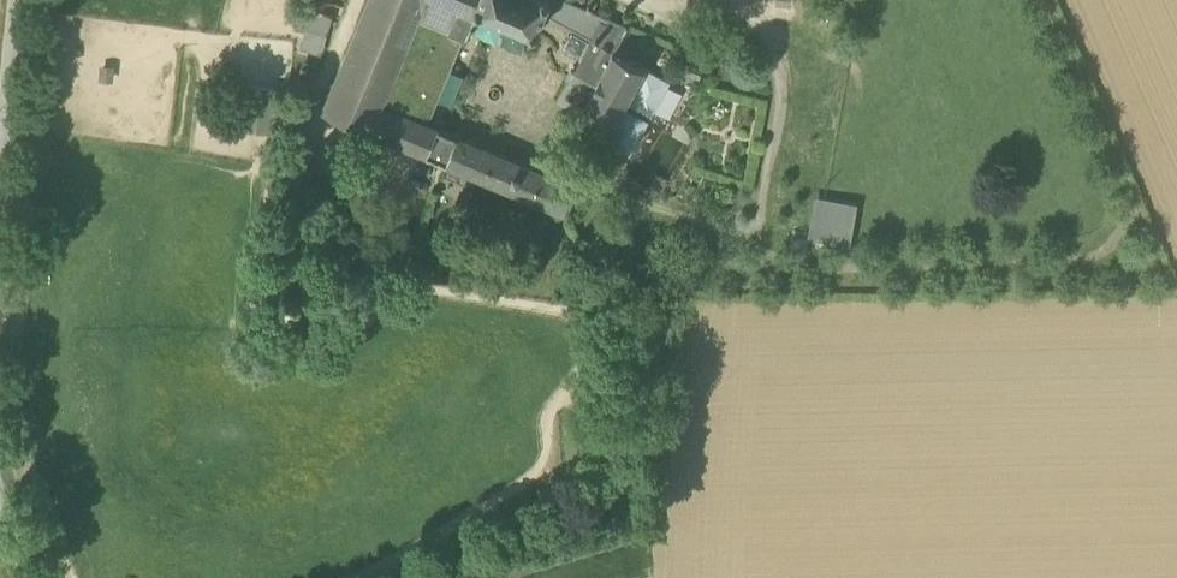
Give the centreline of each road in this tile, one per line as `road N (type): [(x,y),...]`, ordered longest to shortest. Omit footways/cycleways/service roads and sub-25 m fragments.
road 1 (unclassified): [(17,0),(0,175)]
road 2 (track): [(479,577),(639,529)]

